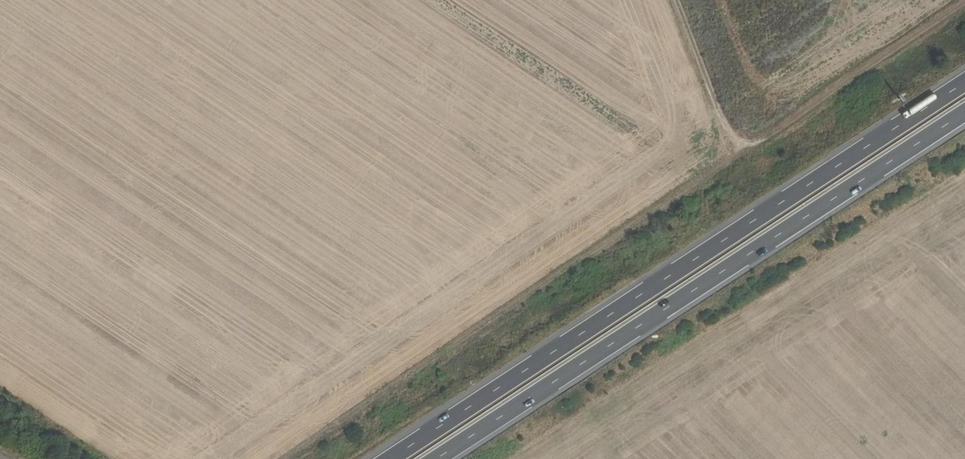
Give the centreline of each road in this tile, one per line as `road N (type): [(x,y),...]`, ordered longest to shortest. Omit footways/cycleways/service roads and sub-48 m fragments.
road 1 (trunk): [(964,78),(387,458)]
road 2 (trunk): [(437,458),(964,110)]
road 3 (track): [(674,0),(721,121),(755,139),(776,134),(964,5)]

